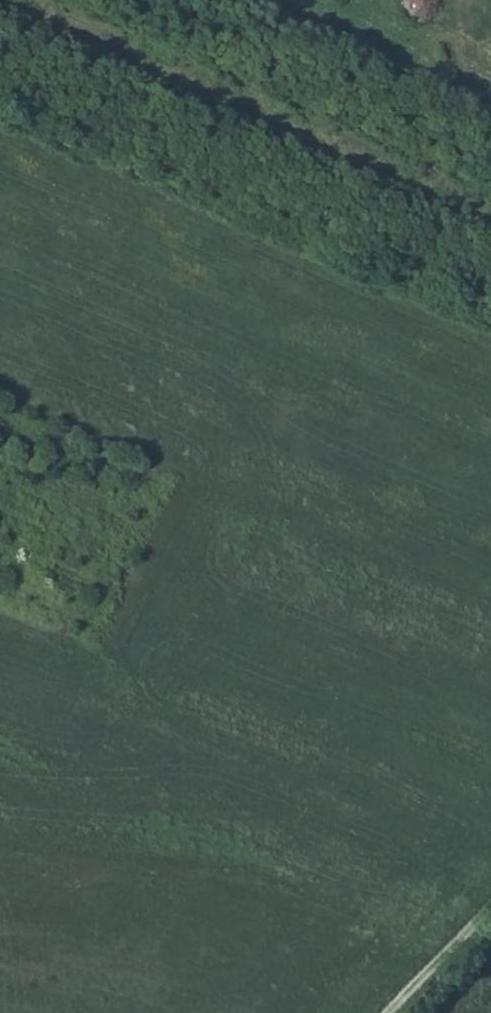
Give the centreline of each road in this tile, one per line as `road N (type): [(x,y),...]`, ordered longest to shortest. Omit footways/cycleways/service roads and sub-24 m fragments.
road 1 (track): [(379,1012),(490,889)]

